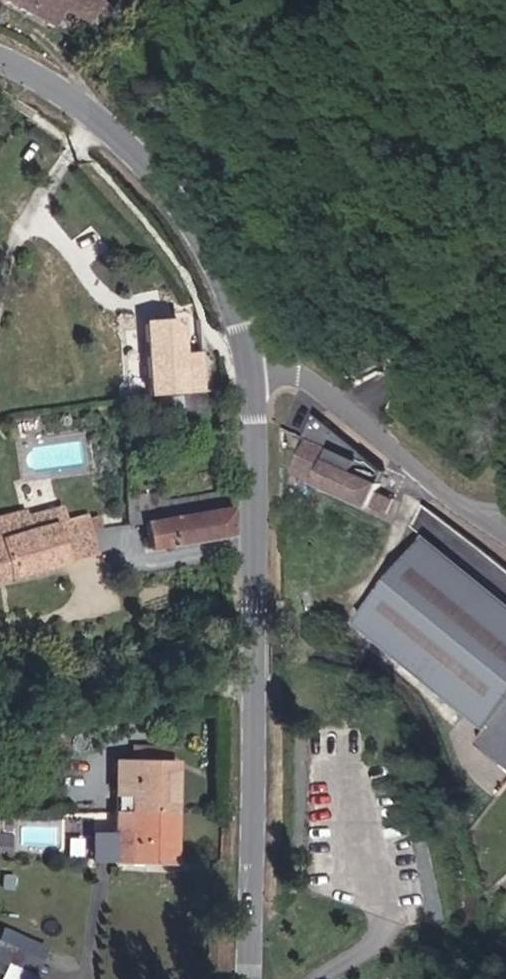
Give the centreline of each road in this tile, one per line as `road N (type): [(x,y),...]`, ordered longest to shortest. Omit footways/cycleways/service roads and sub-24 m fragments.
road 1 (tertiary): [(252,978),(253,368)]
road 2 (tertiary): [(253,368),(238,301),(178,195),(104,118),(0,58)]
road 3 (unclassified): [(505,537),(296,375),(253,368)]

